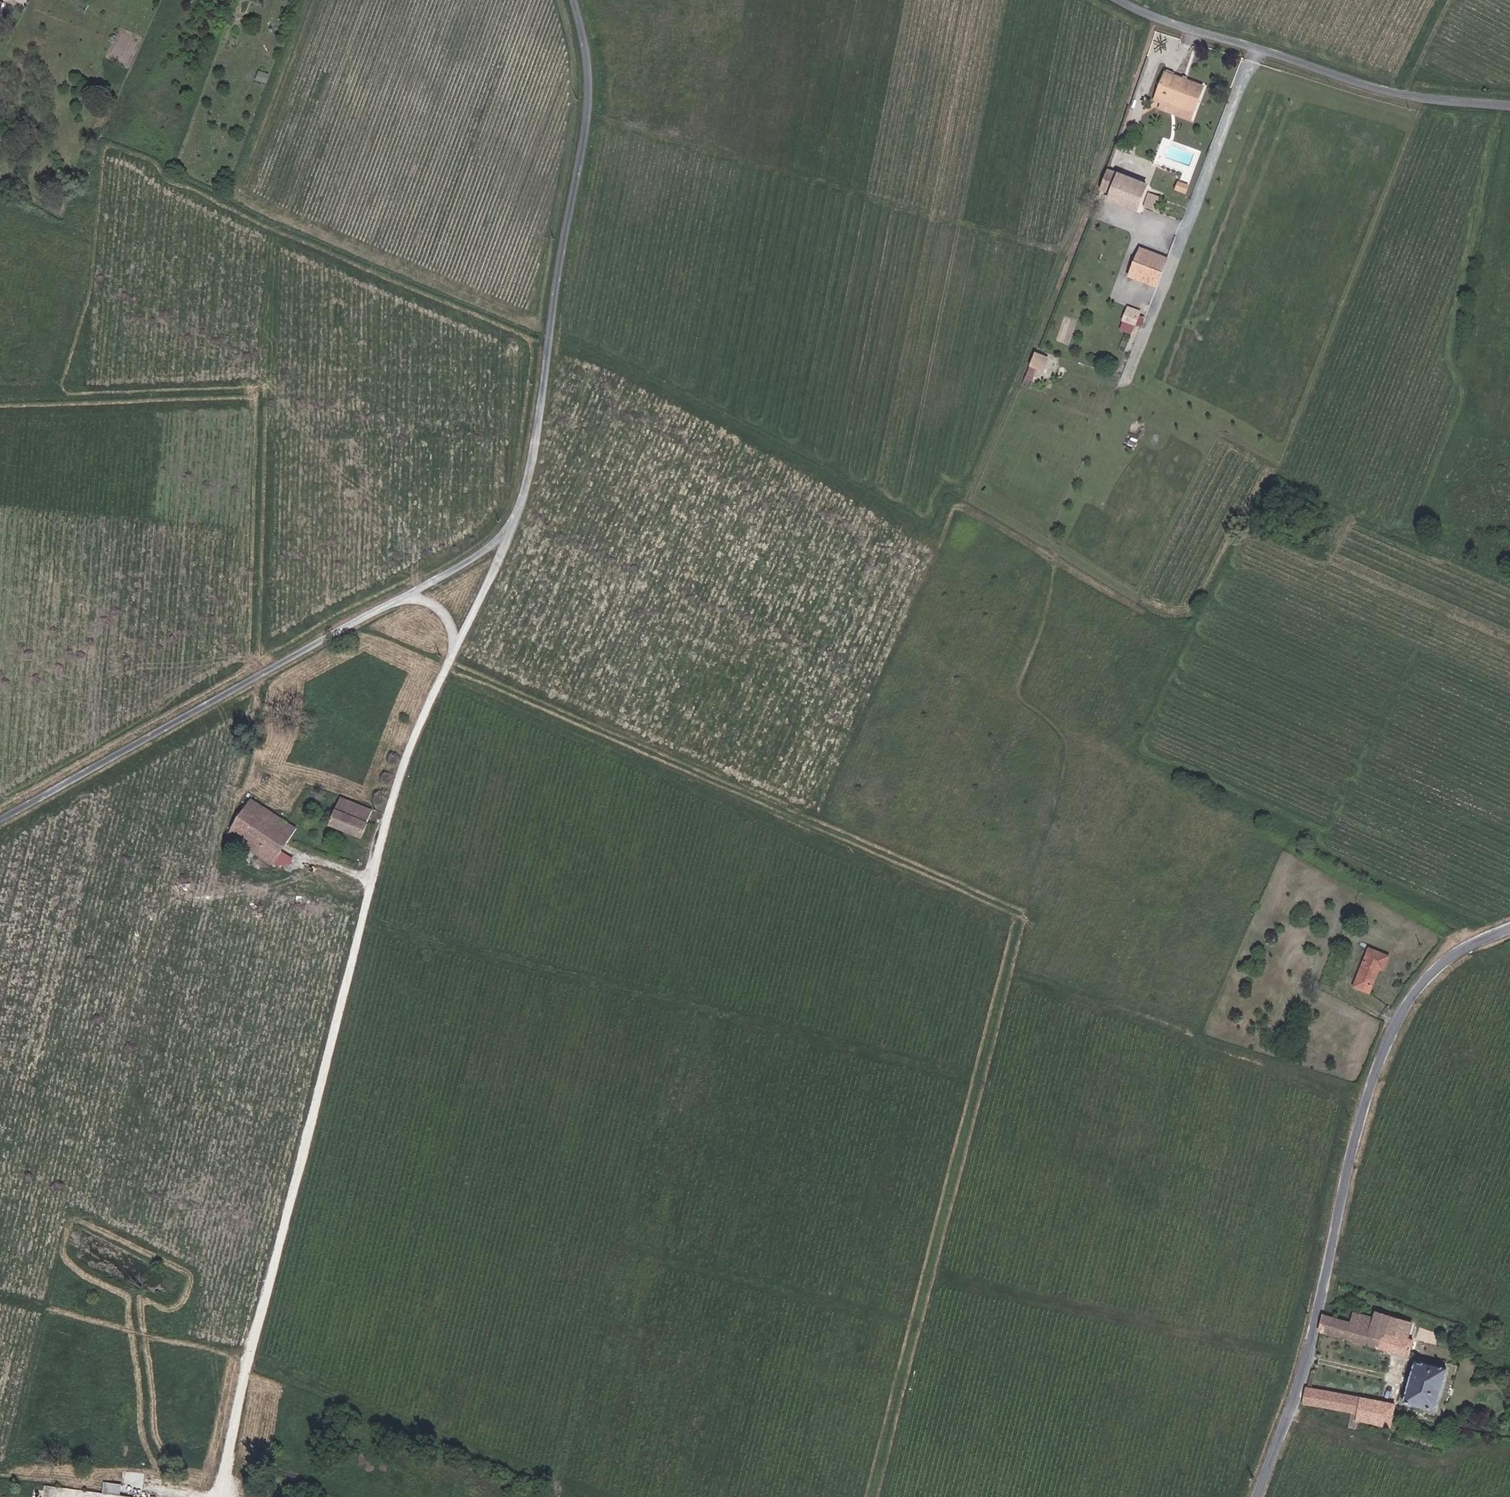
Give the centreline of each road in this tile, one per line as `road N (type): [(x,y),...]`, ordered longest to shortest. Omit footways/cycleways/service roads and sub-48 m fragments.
road 1 (unclassified): [(576,0),(589,46),(590,116),(529,483),(504,536),(0,820)]
road 2 (track): [(220,1496),(395,787),(504,536)]
road 3 (unclassified): [(1257,1496),(1305,1377),(1399,1018),(1440,953),(1509,925)]
road 4 (unclassified): [(1125,0),(1159,19),(1399,94),(1509,103)]

